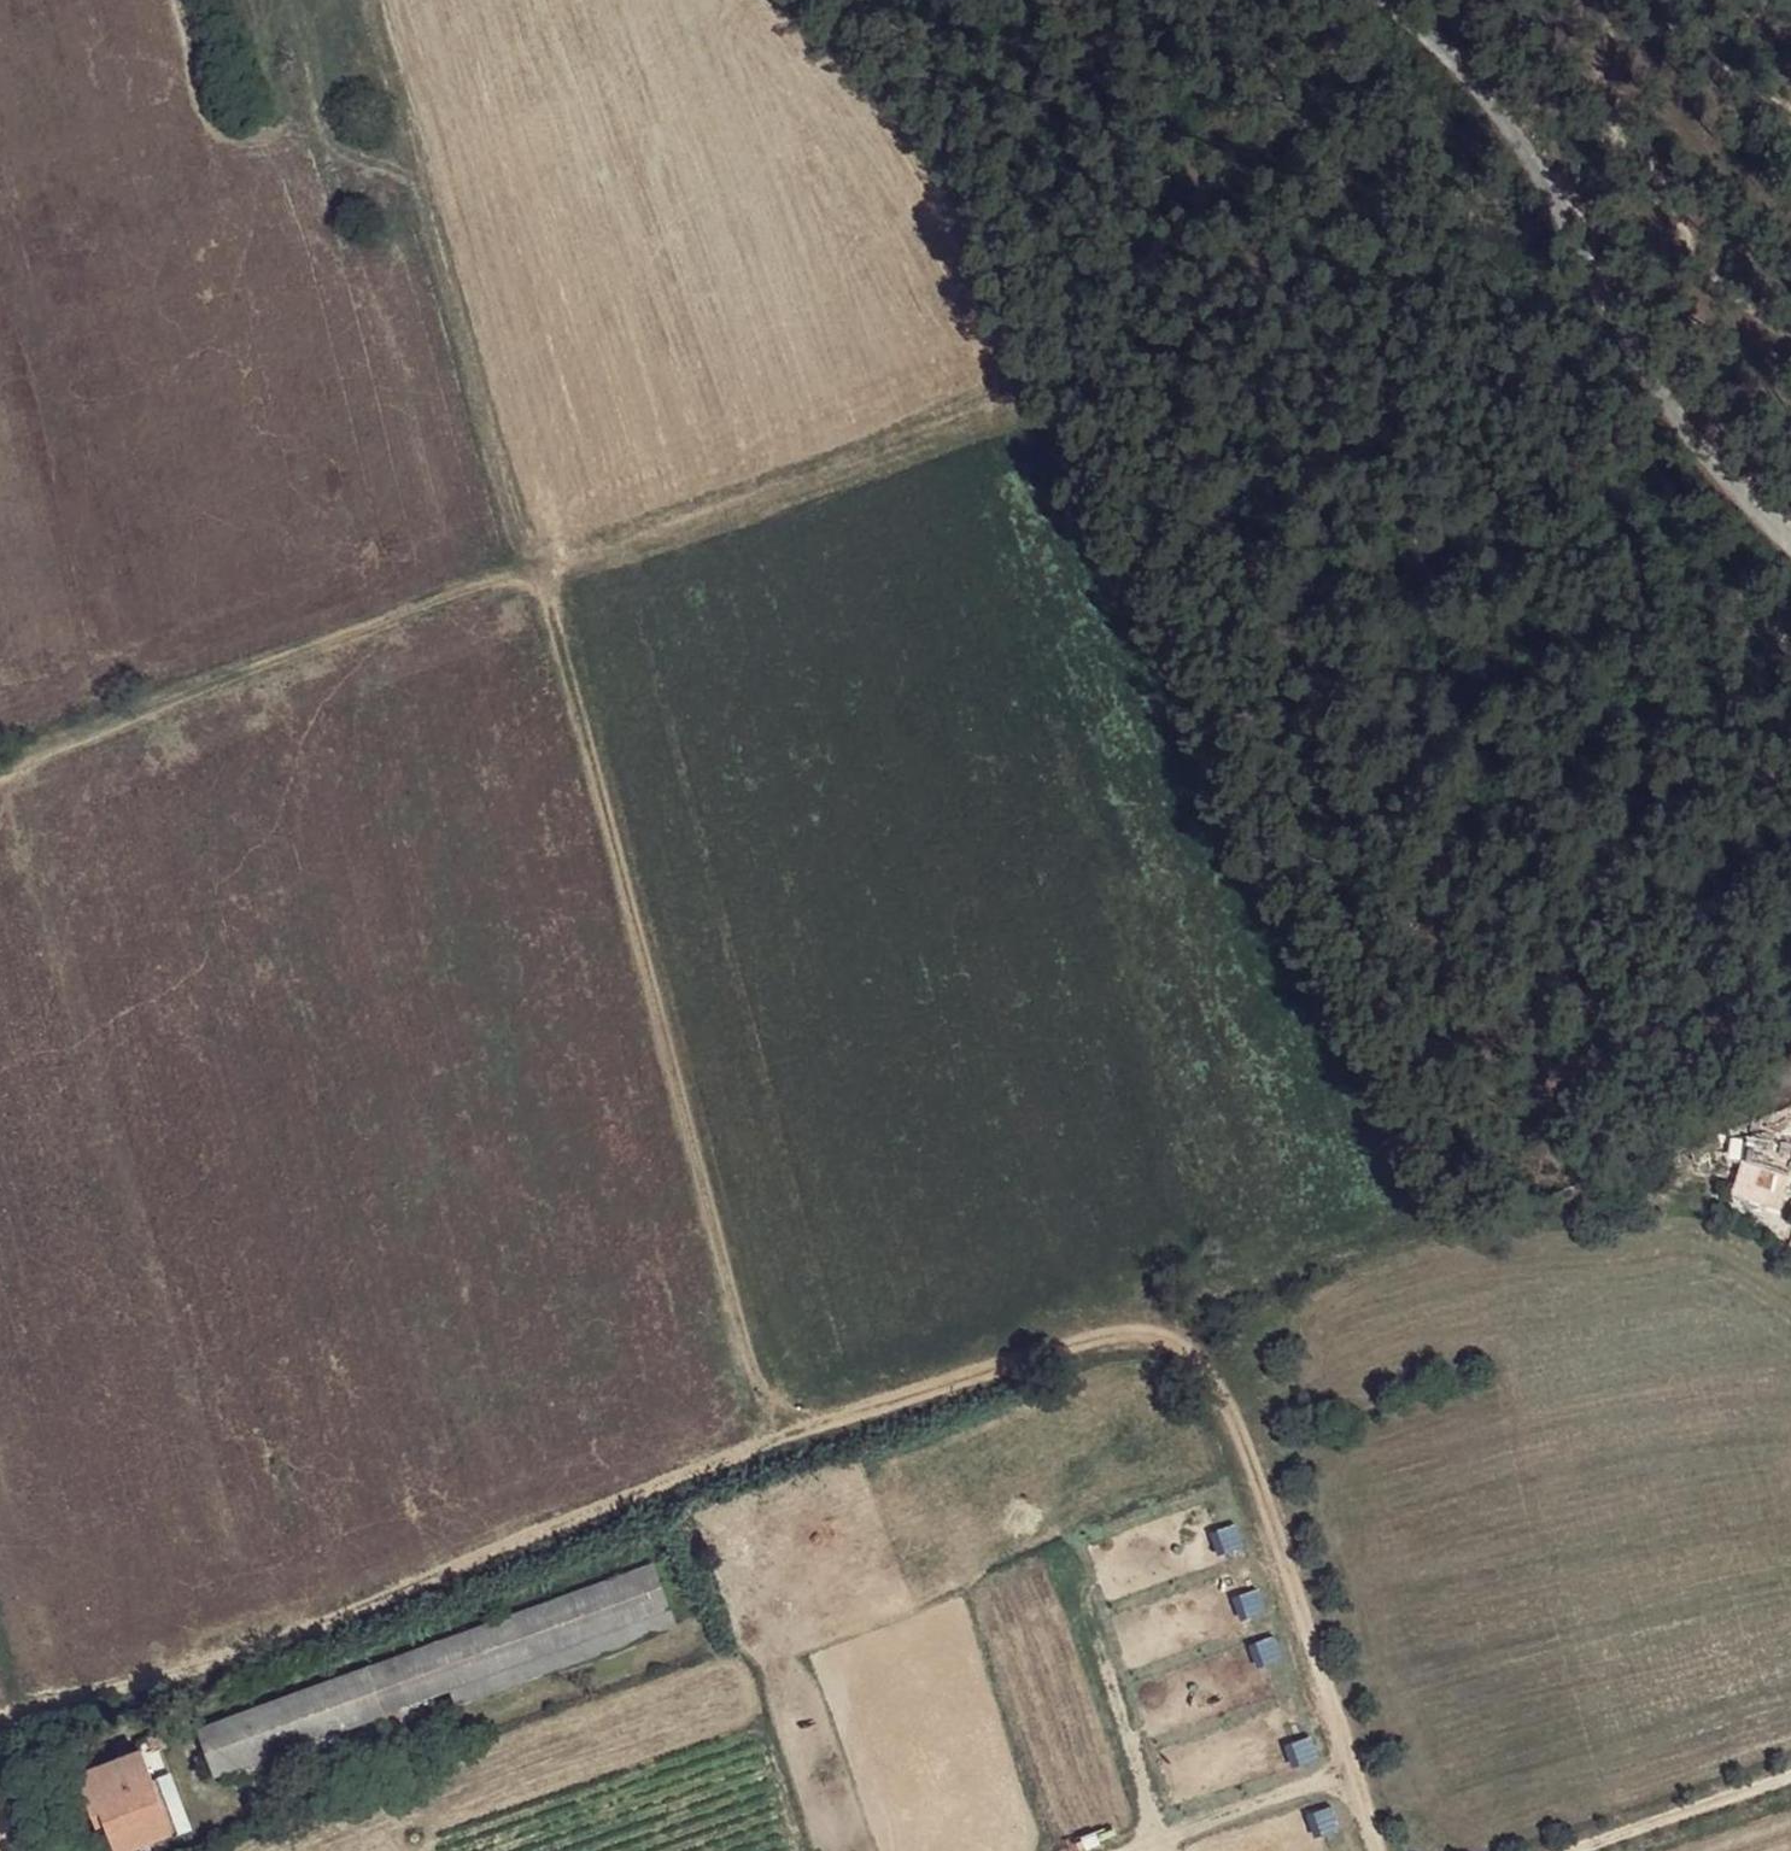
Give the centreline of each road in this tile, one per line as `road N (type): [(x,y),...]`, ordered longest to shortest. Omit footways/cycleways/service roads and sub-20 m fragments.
road 1 (track): [(0,758),(473,593),(513,588),(544,623),(744,1369),(771,1412),(801,1426),(867,1416),(1117,1343),(1169,1341),(1202,1362),(1246,1455),(1372,1850)]

